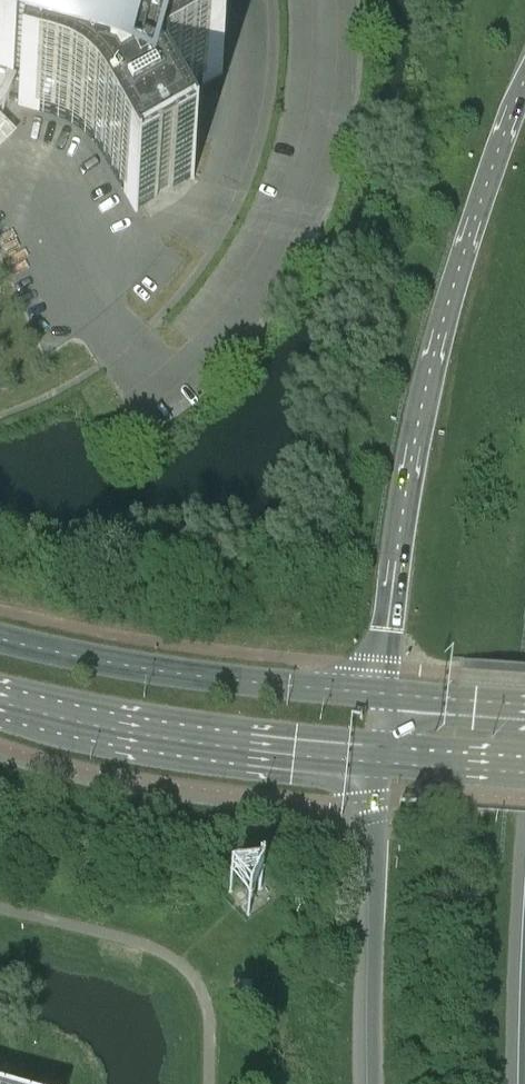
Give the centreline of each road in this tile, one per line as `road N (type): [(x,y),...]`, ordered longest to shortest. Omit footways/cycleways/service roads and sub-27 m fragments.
road 1 (motorway): [(524,94),(442,347),(388,695)]
road 2 (secondary): [(388,695),(232,682),(0,639)]
road 3 (secondary): [(0,701),(173,740),(380,763)]
road 4 (motorway): [(380,763),(375,1083)]
road 5 (secondary): [(380,763),(524,773)]
road 6 (secondary): [(524,706),(388,695)]

